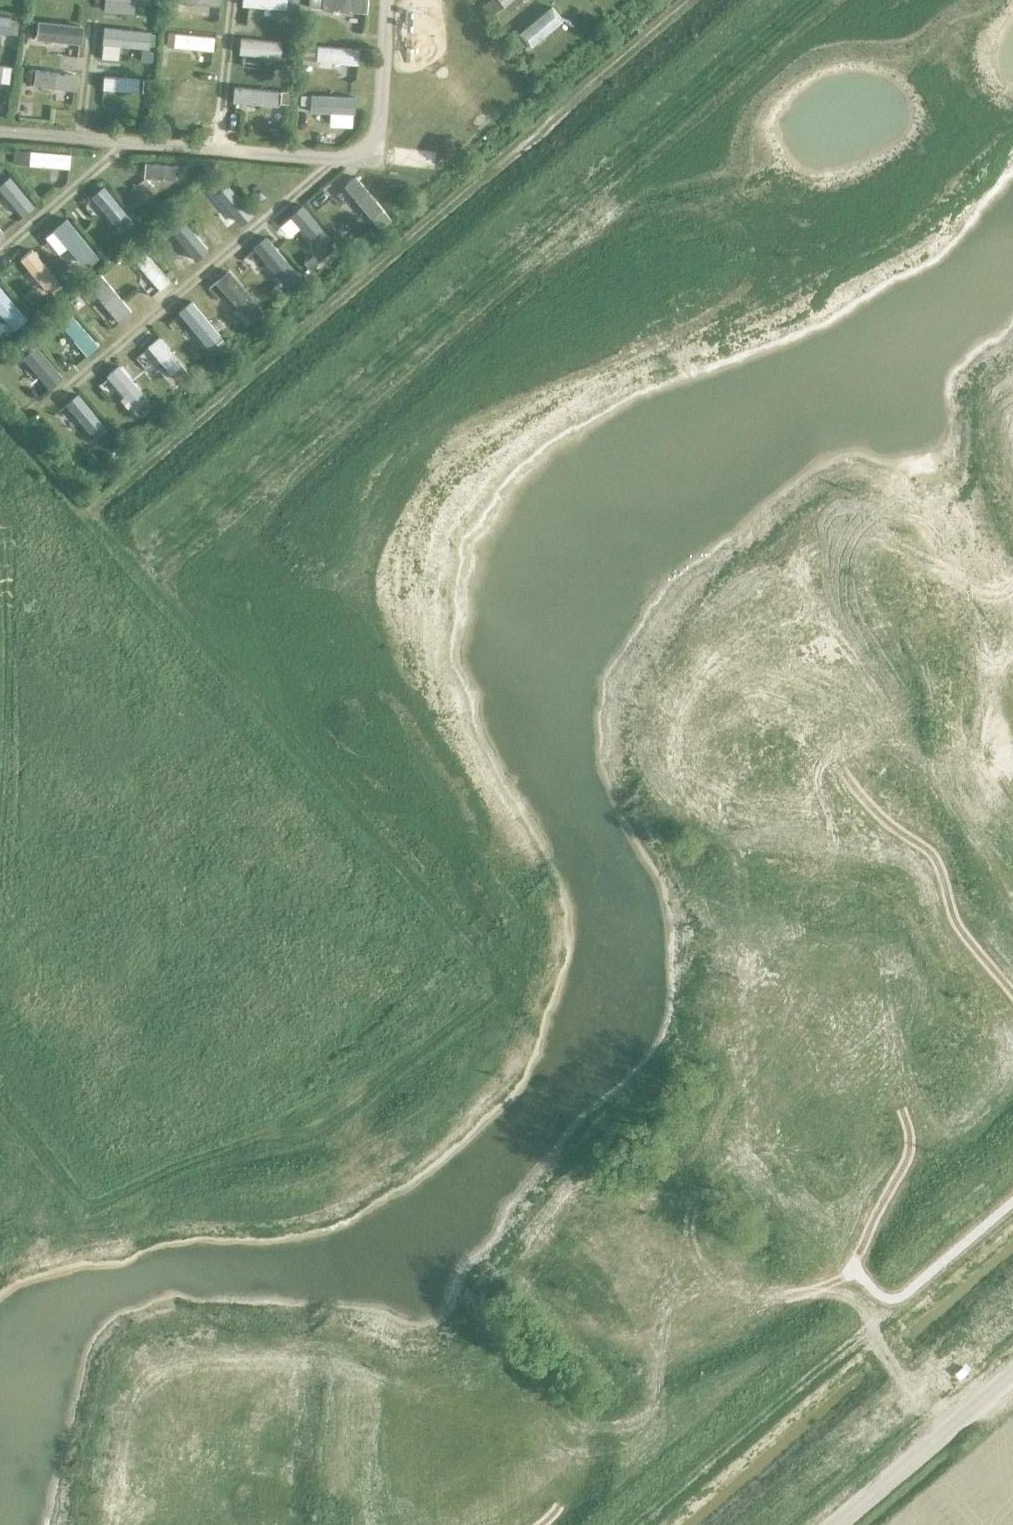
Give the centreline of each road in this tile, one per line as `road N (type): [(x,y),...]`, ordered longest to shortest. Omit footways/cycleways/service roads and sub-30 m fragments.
road 1 (unclassified): [(840,1524),(1012,1377)]

